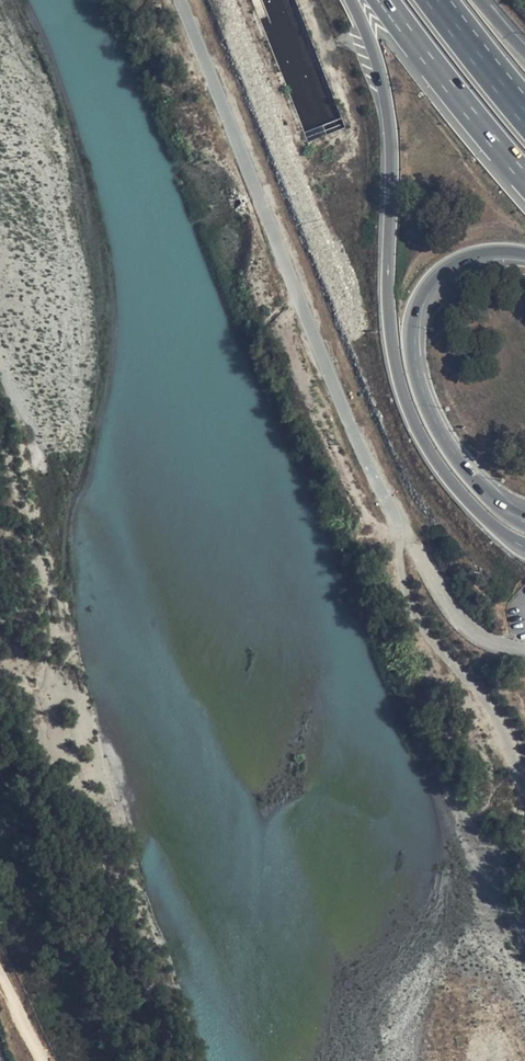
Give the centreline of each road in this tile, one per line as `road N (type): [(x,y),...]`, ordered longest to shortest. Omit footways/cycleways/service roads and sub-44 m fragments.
road 1 (motorway): [(350,0),(382,77),(390,122),(388,290),(401,383),(417,429),(455,488),(524,546)]
road 2 (motorway): [(499,508),(468,479),(426,411),(408,335),(421,290),(435,275),(474,255),(524,254)]
road 3 (motorway): [(384,0),(524,178)]
road 4 (motorway): [(524,117),(431,0)]

